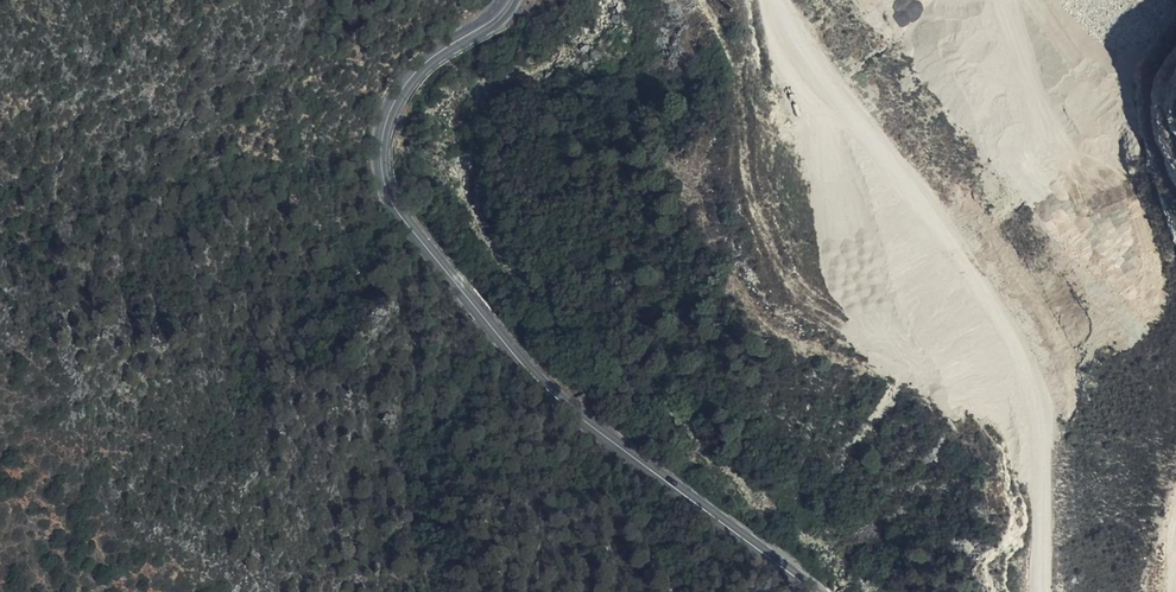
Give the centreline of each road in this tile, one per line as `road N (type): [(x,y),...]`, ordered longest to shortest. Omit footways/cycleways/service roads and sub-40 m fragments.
road 1 (tertiary): [(507,0),(488,23),(423,61),(389,100),(379,146),(394,201),(525,367),(815,591)]

